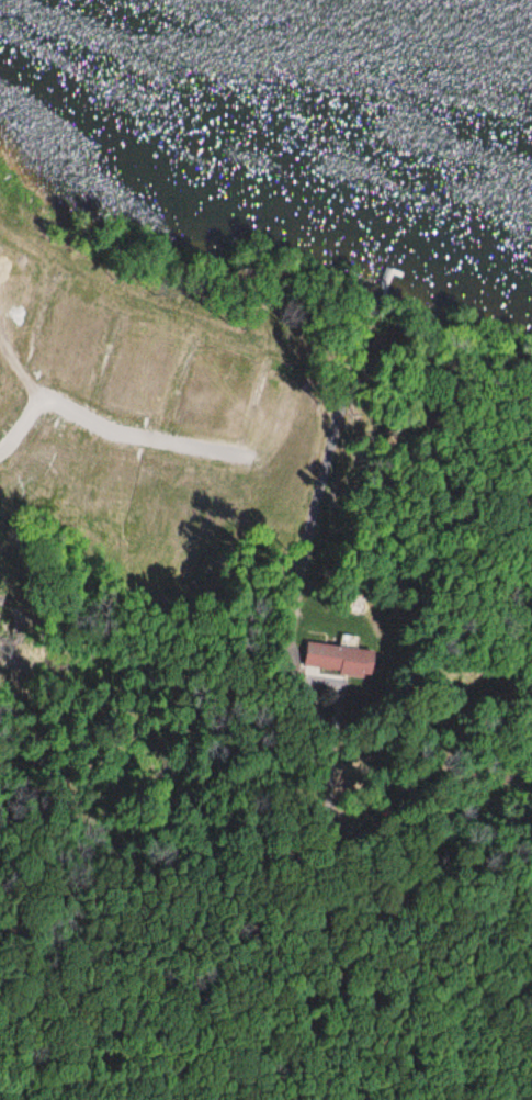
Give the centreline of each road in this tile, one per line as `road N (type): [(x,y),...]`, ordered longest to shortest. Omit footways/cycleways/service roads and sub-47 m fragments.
road 1 (residential): [(0,452),(53,395),(116,437),(234,457)]

